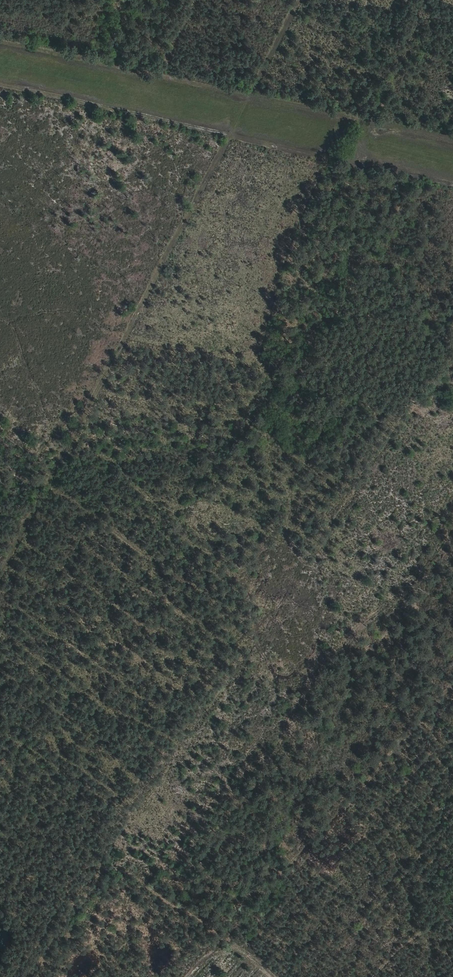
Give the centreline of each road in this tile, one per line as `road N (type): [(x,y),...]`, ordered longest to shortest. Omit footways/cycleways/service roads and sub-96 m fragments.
road 1 (track): [(300,0),(0,576)]
road 2 (track): [(0,50),(452,165)]

